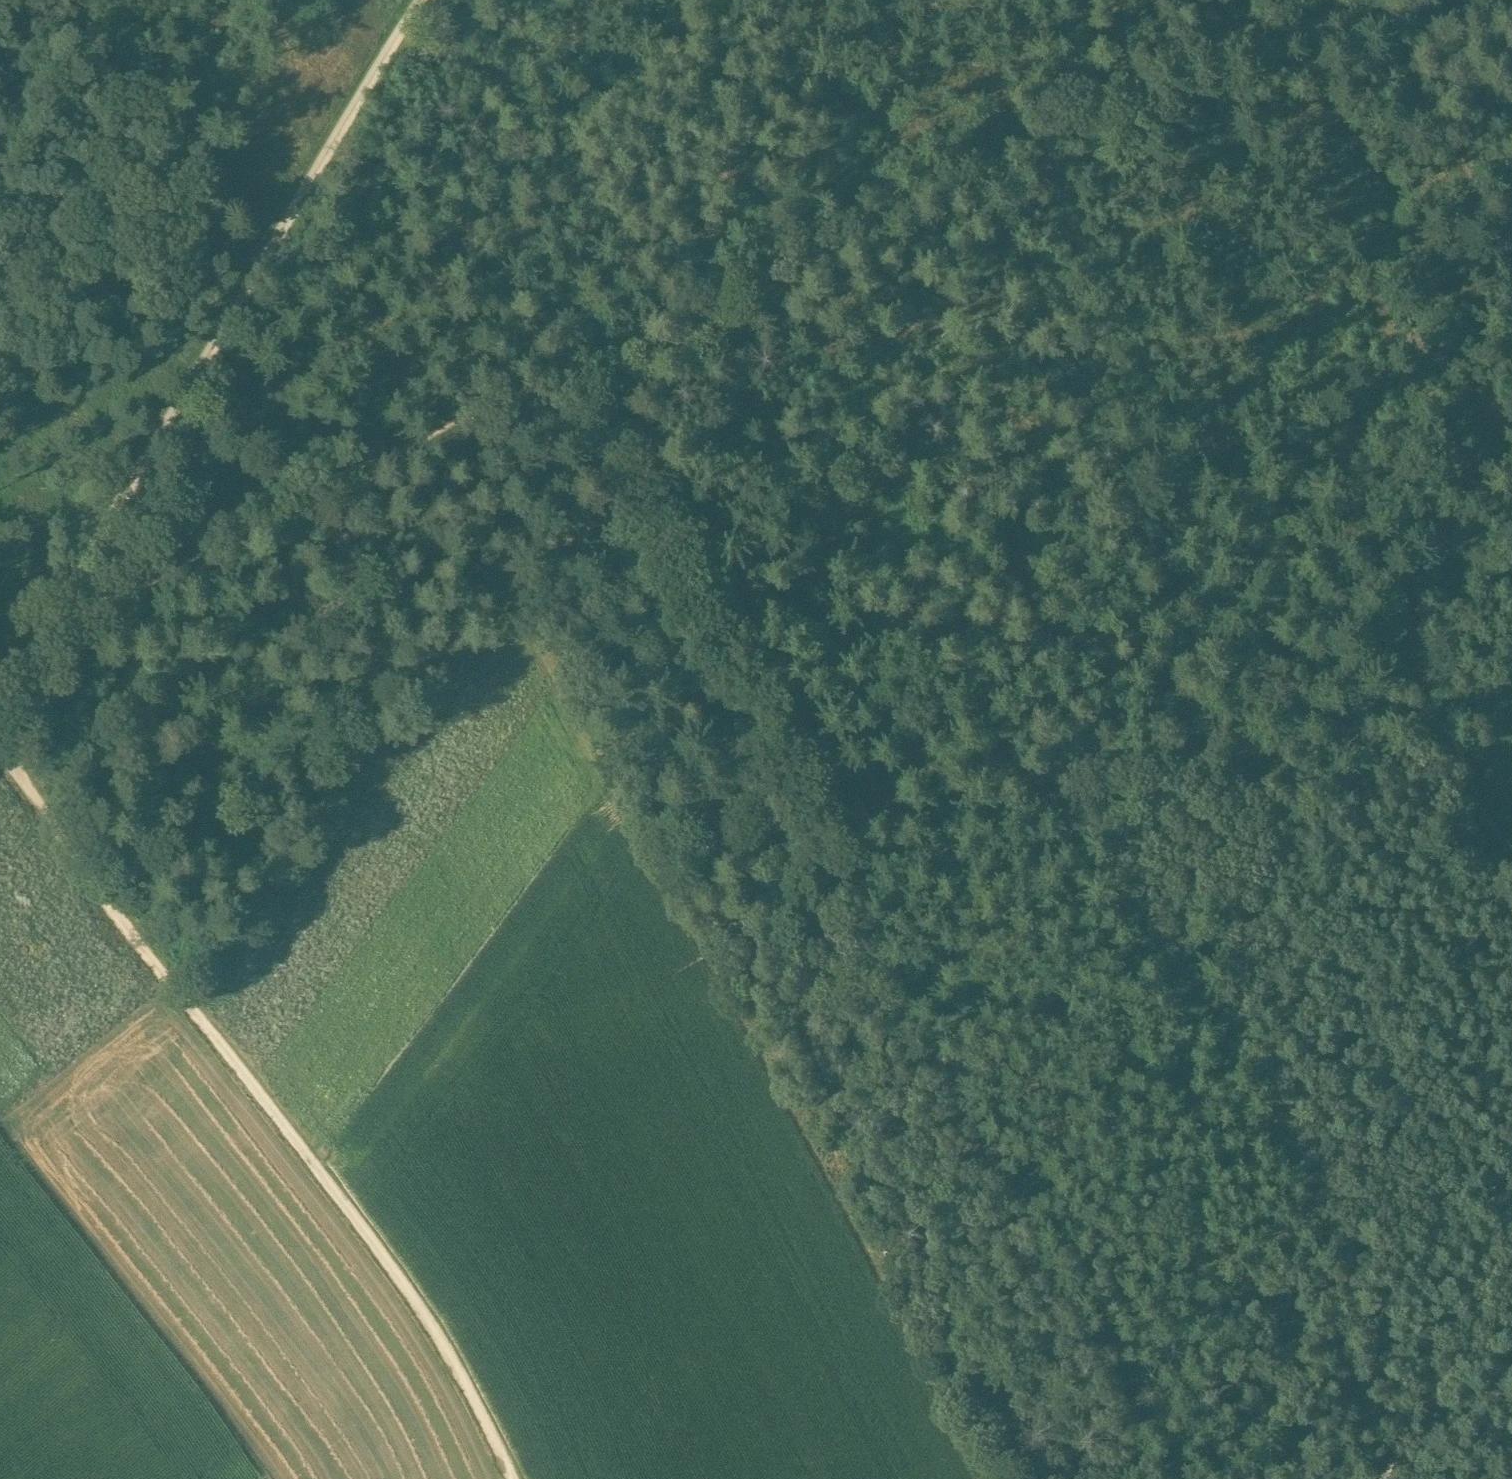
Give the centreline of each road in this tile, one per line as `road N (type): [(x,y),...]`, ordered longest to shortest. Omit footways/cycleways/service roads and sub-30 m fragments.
road 1 (track): [(519,1478),(447,1337),(0,745)]
road 2 (track): [(569,374),(1306,0)]
road 3 (track): [(0,701),(426,0)]
road 4 (track): [(39,635),(569,374)]
road 5 (track): [(1381,0),(1511,247)]
road 6 (track): [(1511,1258),(1380,1478)]
road 7 (track): [(1511,585),(1377,645)]

